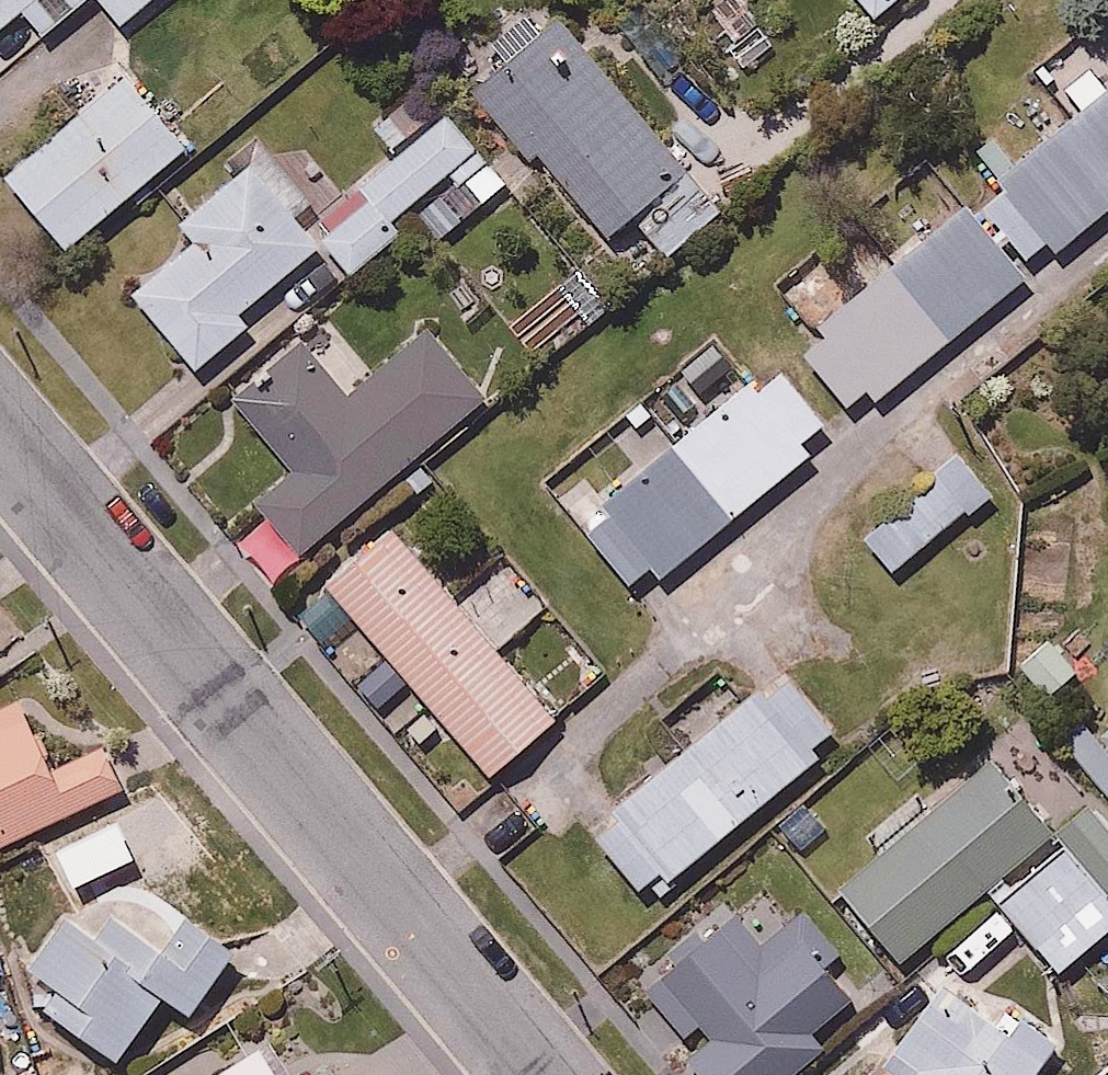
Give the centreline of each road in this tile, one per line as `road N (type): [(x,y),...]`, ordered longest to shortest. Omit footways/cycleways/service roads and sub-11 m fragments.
road 1 (residential): [(0,429),(545,1074)]

